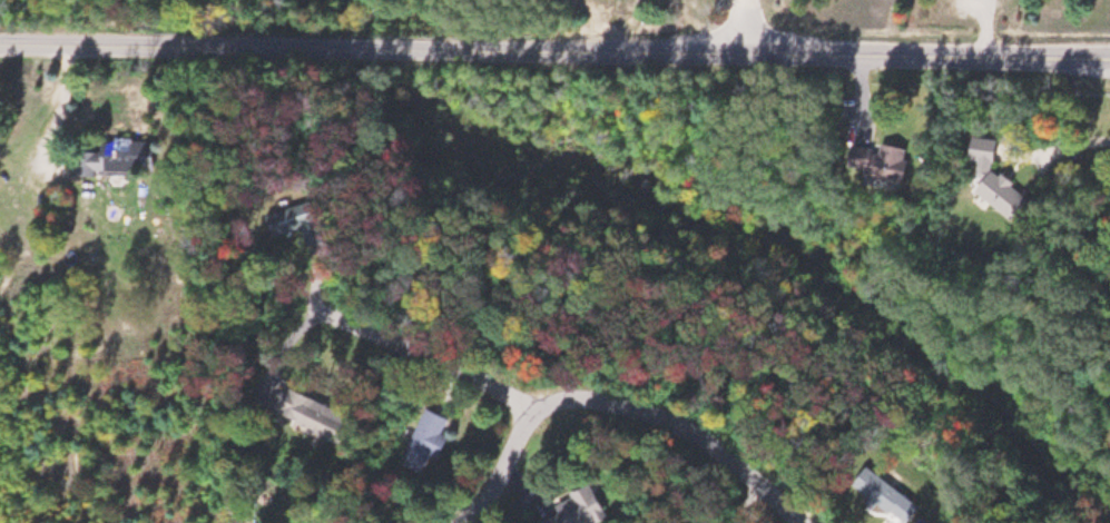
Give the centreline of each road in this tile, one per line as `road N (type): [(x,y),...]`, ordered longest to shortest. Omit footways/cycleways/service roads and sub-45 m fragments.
road 1 (residential): [(467,522),(505,481),(529,422),(577,401),(676,420),(804,522)]
road 2 (residential): [(754,51),(348,47)]
road 3 (residential): [(1109,59),(754,51)]
road 4 (residential): [(348,47),(0,45)]
road 5 (residential): [(316,308),(539,414)]

